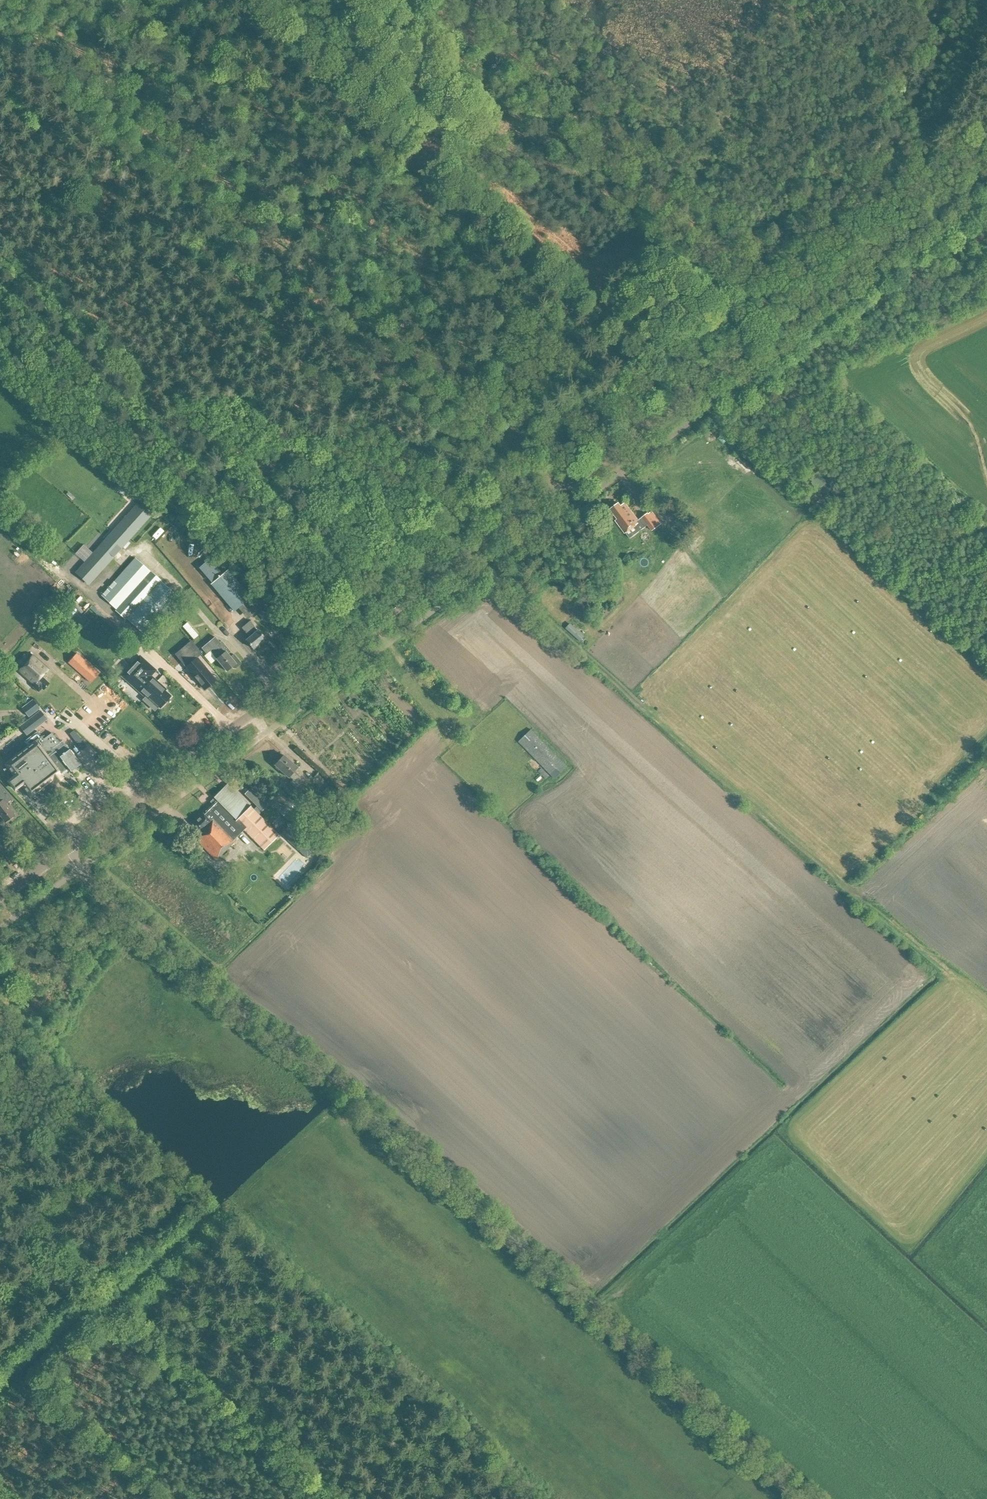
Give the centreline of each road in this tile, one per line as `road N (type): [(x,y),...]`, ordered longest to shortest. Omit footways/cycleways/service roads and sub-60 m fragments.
road 1 (tertiary): [(64,852),(986,181)]
road 2 (unclassified): [(809,1498),(366,1105),(213,987),(64,852)]
road 3 (track): [(474,551),(986,1011)]
road 4 (track): [(18,0),(492,426)]
road 5 (track): [(116,1303),(355,1096)]
road 6 (track): [(228,728),(66,571)]

